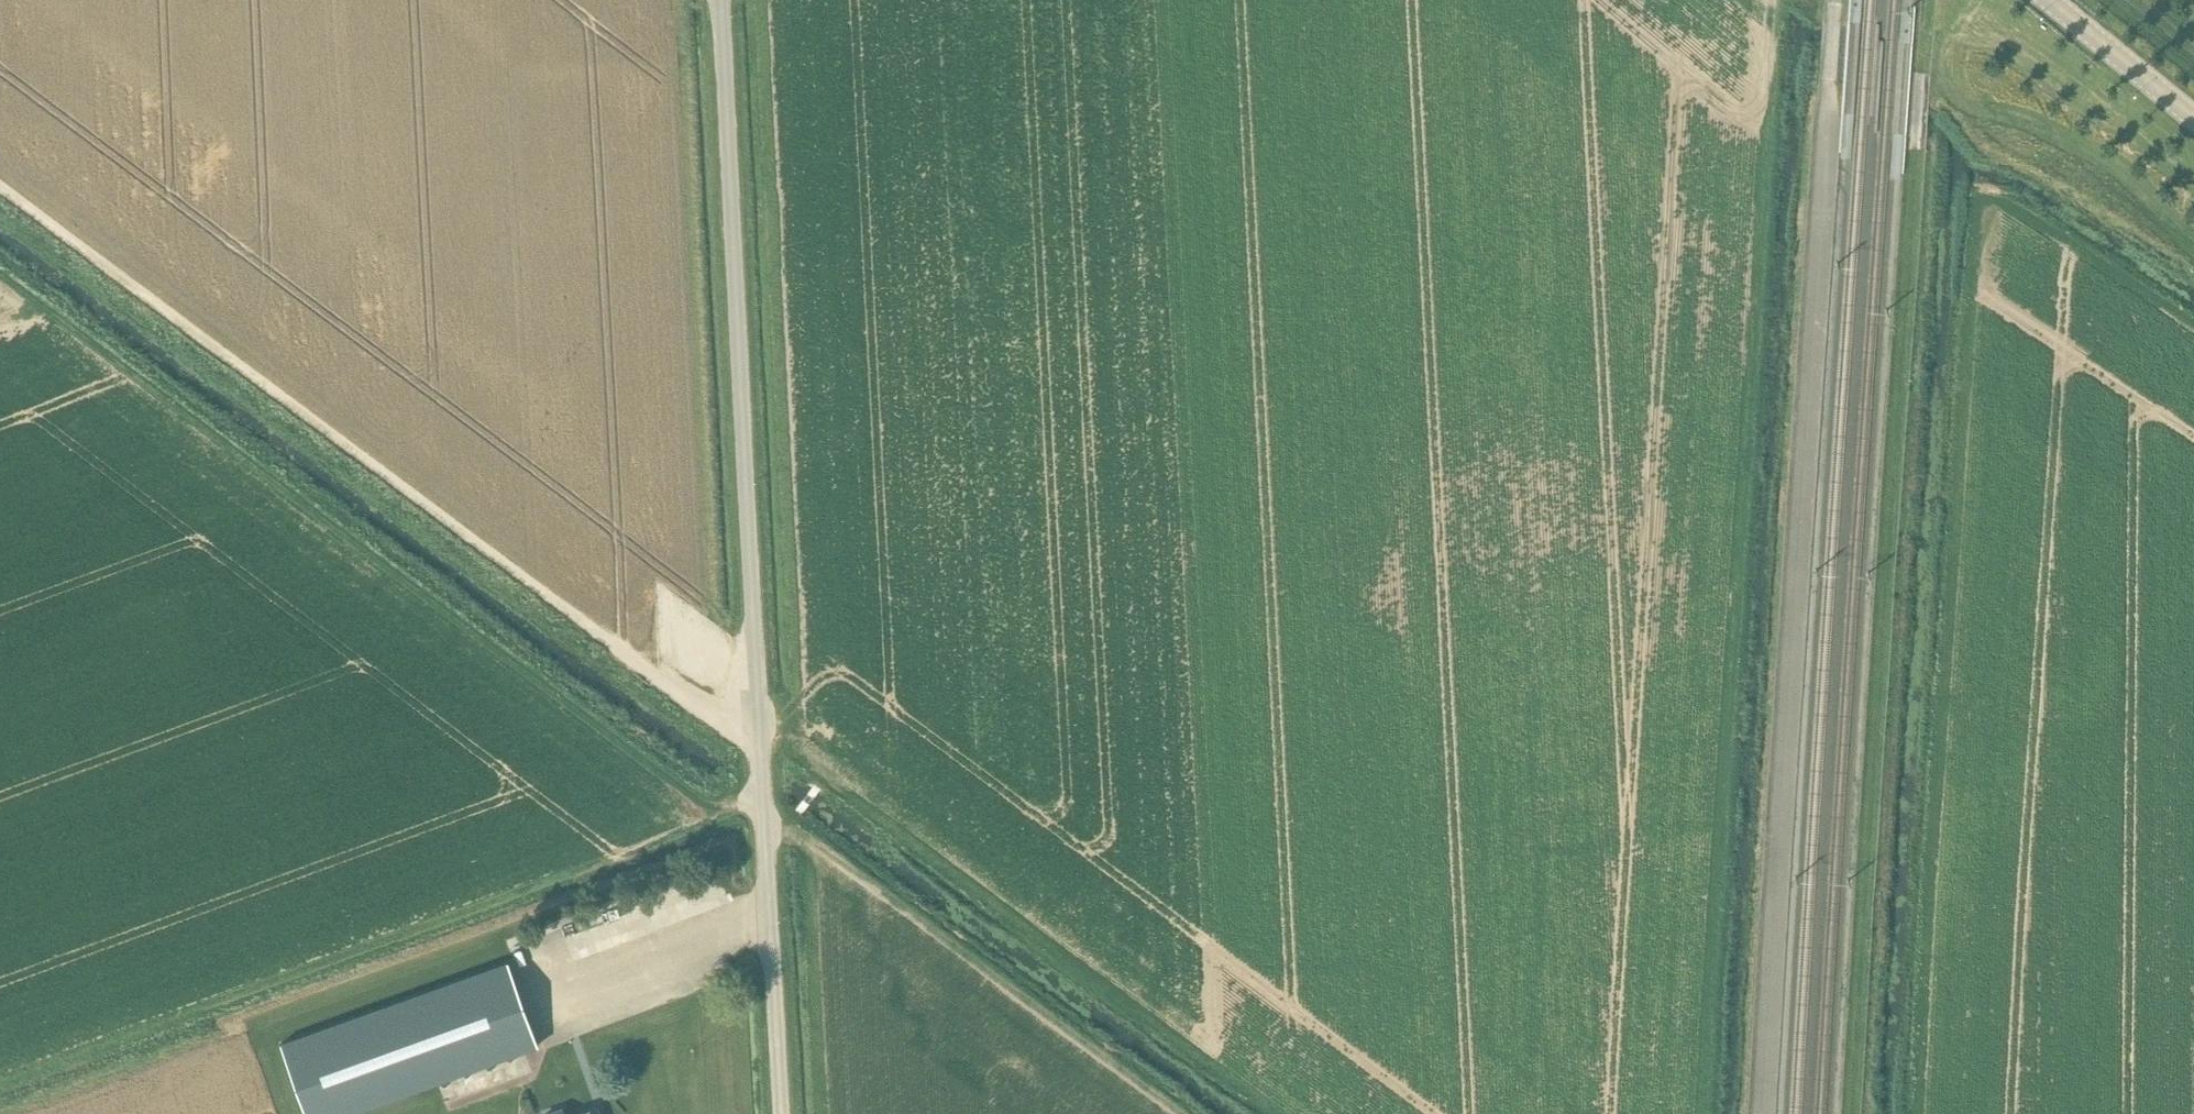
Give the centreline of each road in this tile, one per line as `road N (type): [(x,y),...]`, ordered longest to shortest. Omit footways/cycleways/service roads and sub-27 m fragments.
road 1 (unclassified): [(781,1113),(719,0)]
road 2 (track): [(1915,151),(1852,1113)]
road 3 (track): [(759,752),(0,186)]
road 4 (tertiary): [(2193,119),(2048,0)]

